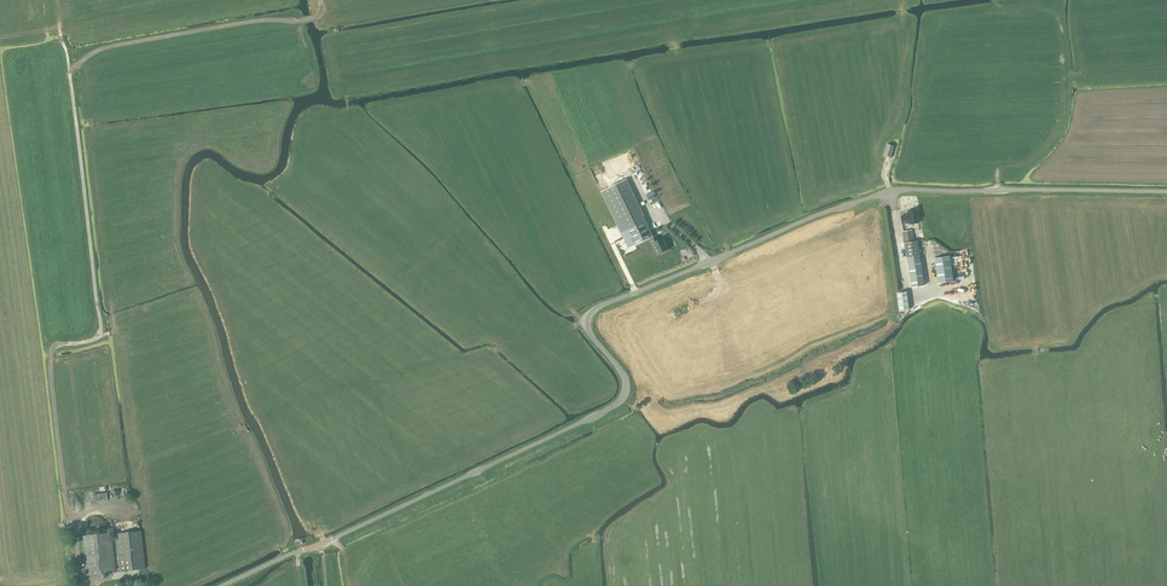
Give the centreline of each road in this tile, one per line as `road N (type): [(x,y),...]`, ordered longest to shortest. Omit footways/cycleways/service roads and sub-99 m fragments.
road 1 (unclassified): [(227,585),(610,409),(621,401),(624,377),(589,335),(586,317),(711,262)]
road 2 (unclassified): [(1166,192),(890,192),(711,262)]
road 3 (track): [(0,37),(60,27),(70,70),(106,48),(271,18),(303,22)]
road 4 (track): [(111,306),(114,330),(51,355),(65,505),(86,585)]
road 5 (track): [(70,70),(98,338)]

